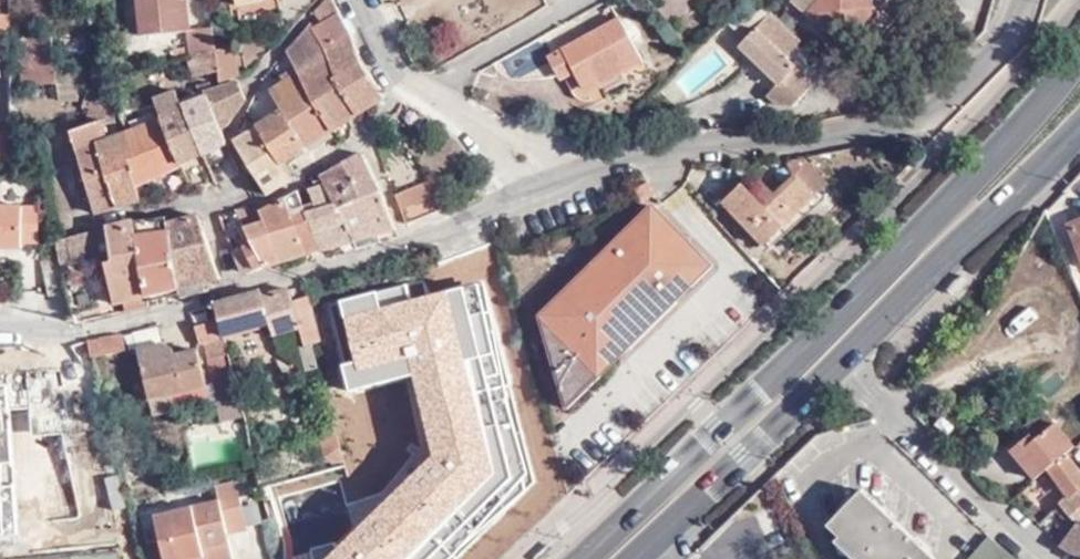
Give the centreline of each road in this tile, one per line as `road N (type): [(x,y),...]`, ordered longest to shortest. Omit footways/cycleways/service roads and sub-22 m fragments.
road 1 (primary): [(1079,54),(861,292),(583,558)]
road 2 (residential): [(0,323),(82,330),(490,210),(570,174)]
road 3 (residential): [(570,174),(628,156),(919,118),(1009,40),(1022,0)]
road 4 (primary): [(838,364),(1079,127)]
road 5 (residential): [(838,364),(1050,558)]
road 6 (primary): [(639,558),(838,364)]
road 7 (residential): [(370,0),(397,52),(570,174)]

